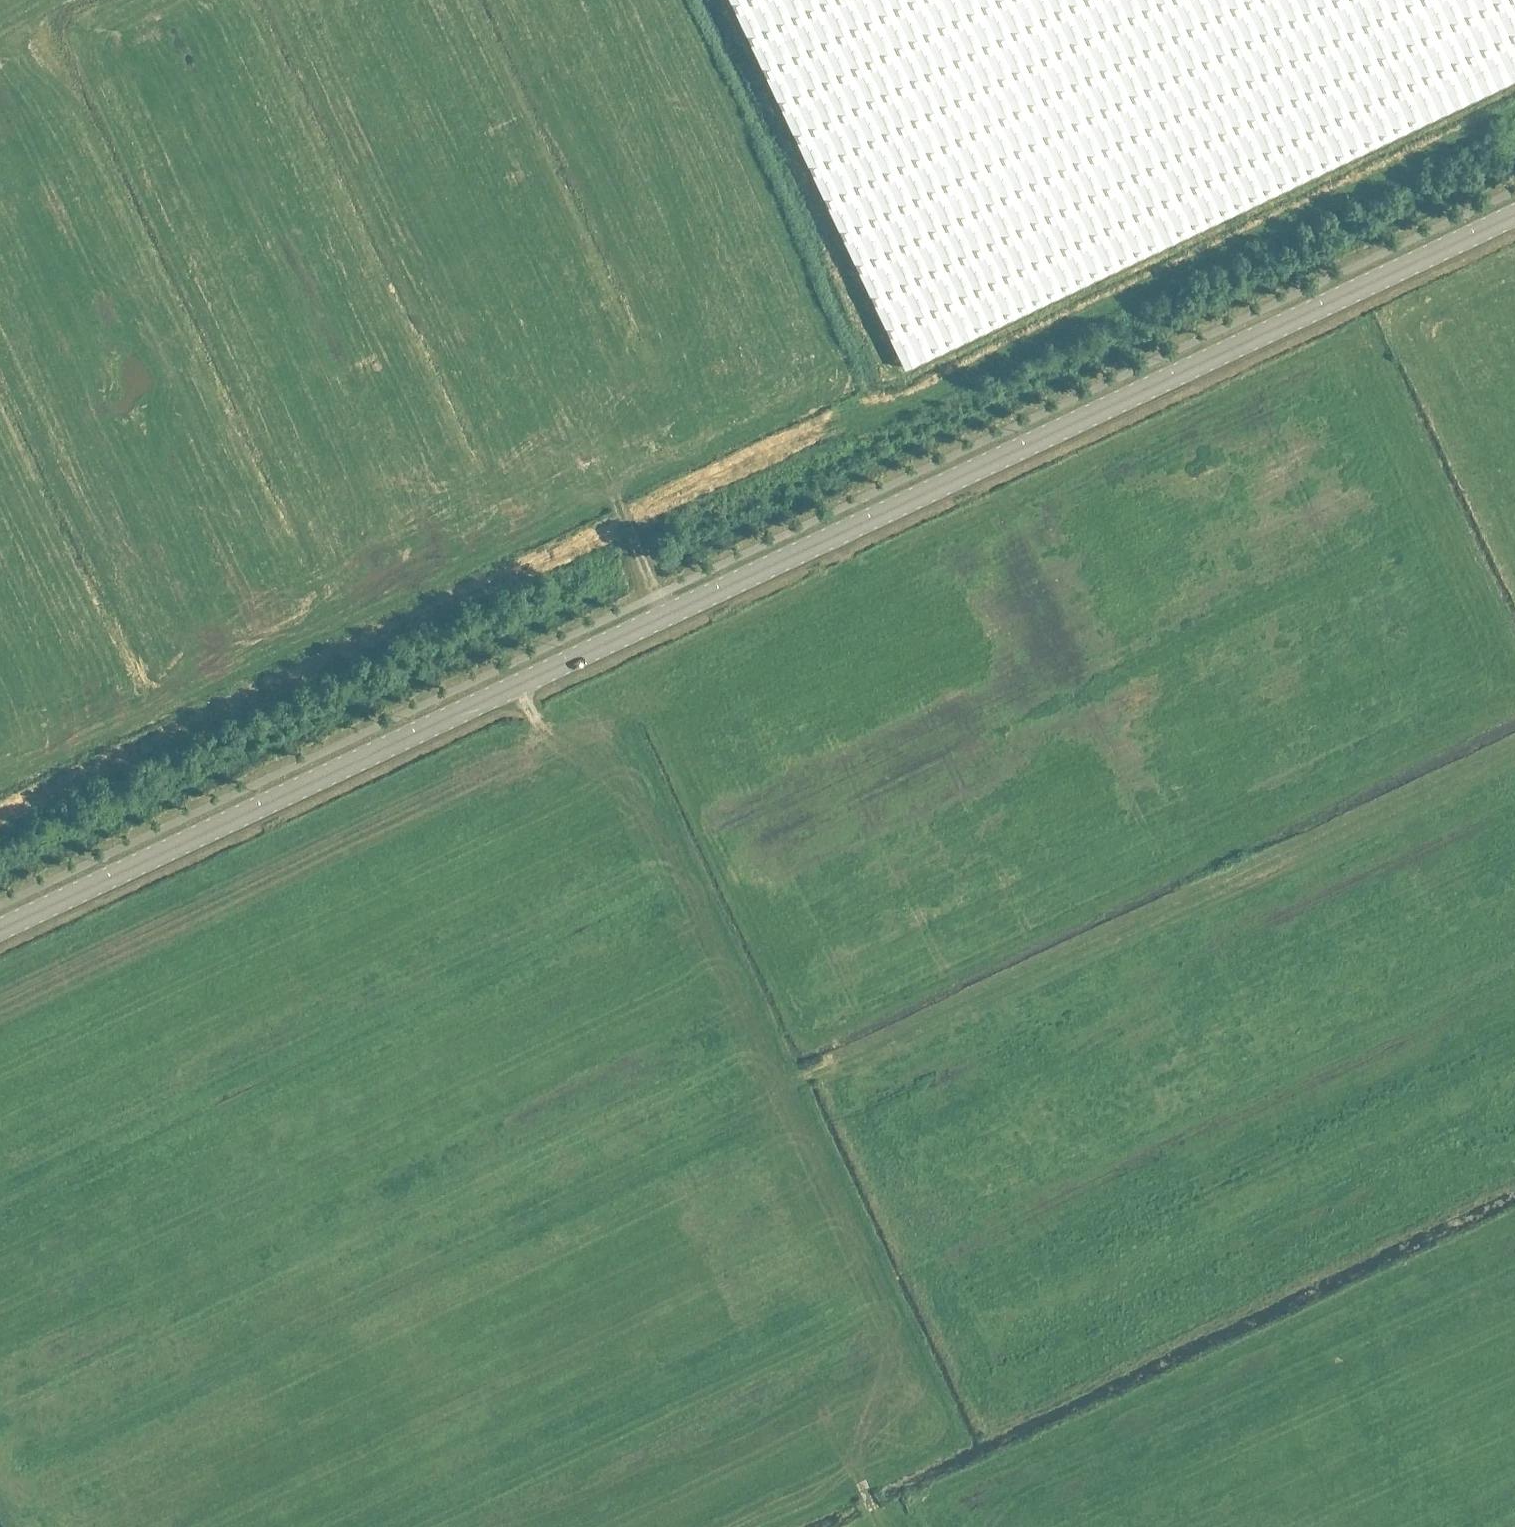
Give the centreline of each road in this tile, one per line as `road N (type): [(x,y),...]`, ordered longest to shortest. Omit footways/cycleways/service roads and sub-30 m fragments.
road 1 (unclassified): [(0,932),(1514,216)]

